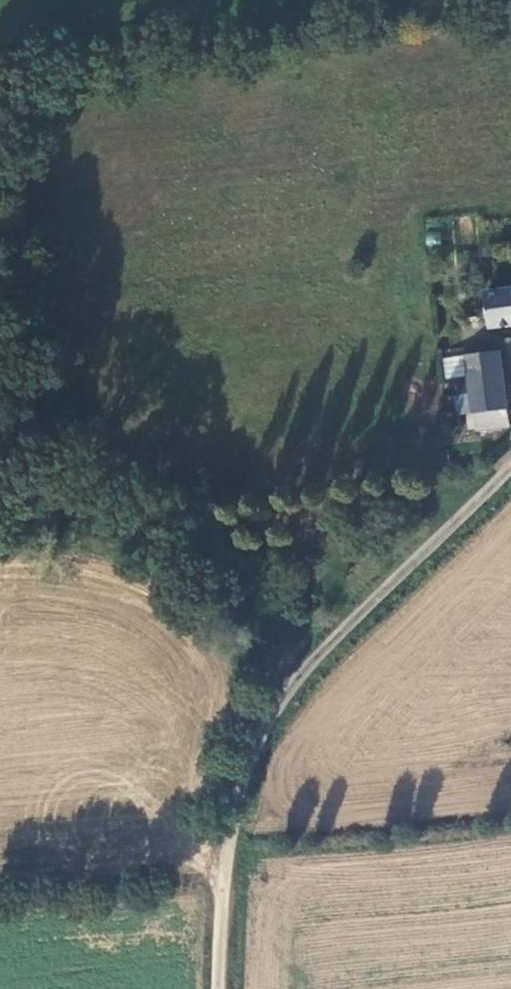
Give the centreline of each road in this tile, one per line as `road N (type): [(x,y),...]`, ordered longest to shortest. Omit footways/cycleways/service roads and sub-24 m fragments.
road 1 (unclassified): [(207,988),(221,814),(296,689),(510,467)]
road 2 (track): [(60,500),(198,524),(506,471)]
road 3 (track): [(0,361),(60,500)]

